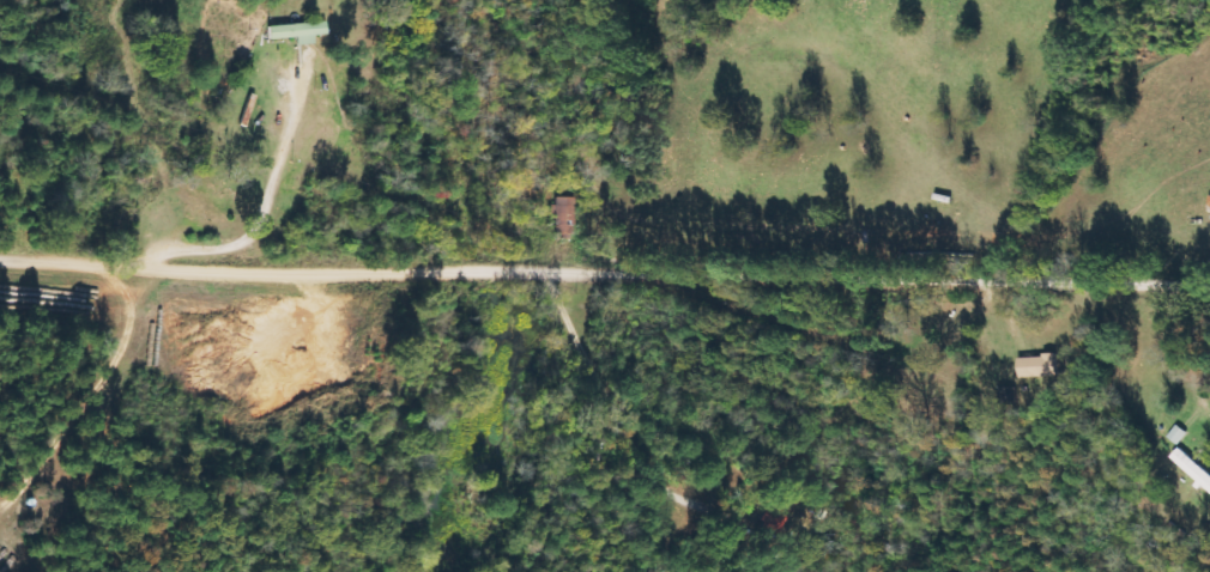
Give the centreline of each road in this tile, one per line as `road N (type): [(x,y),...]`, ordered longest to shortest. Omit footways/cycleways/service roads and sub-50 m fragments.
road 1 (residential): [(0,264),(331,279),(521,272),(954,290),(1209,288)]
road 2 (residential): [(521,272),(623,401),(665,571)]

